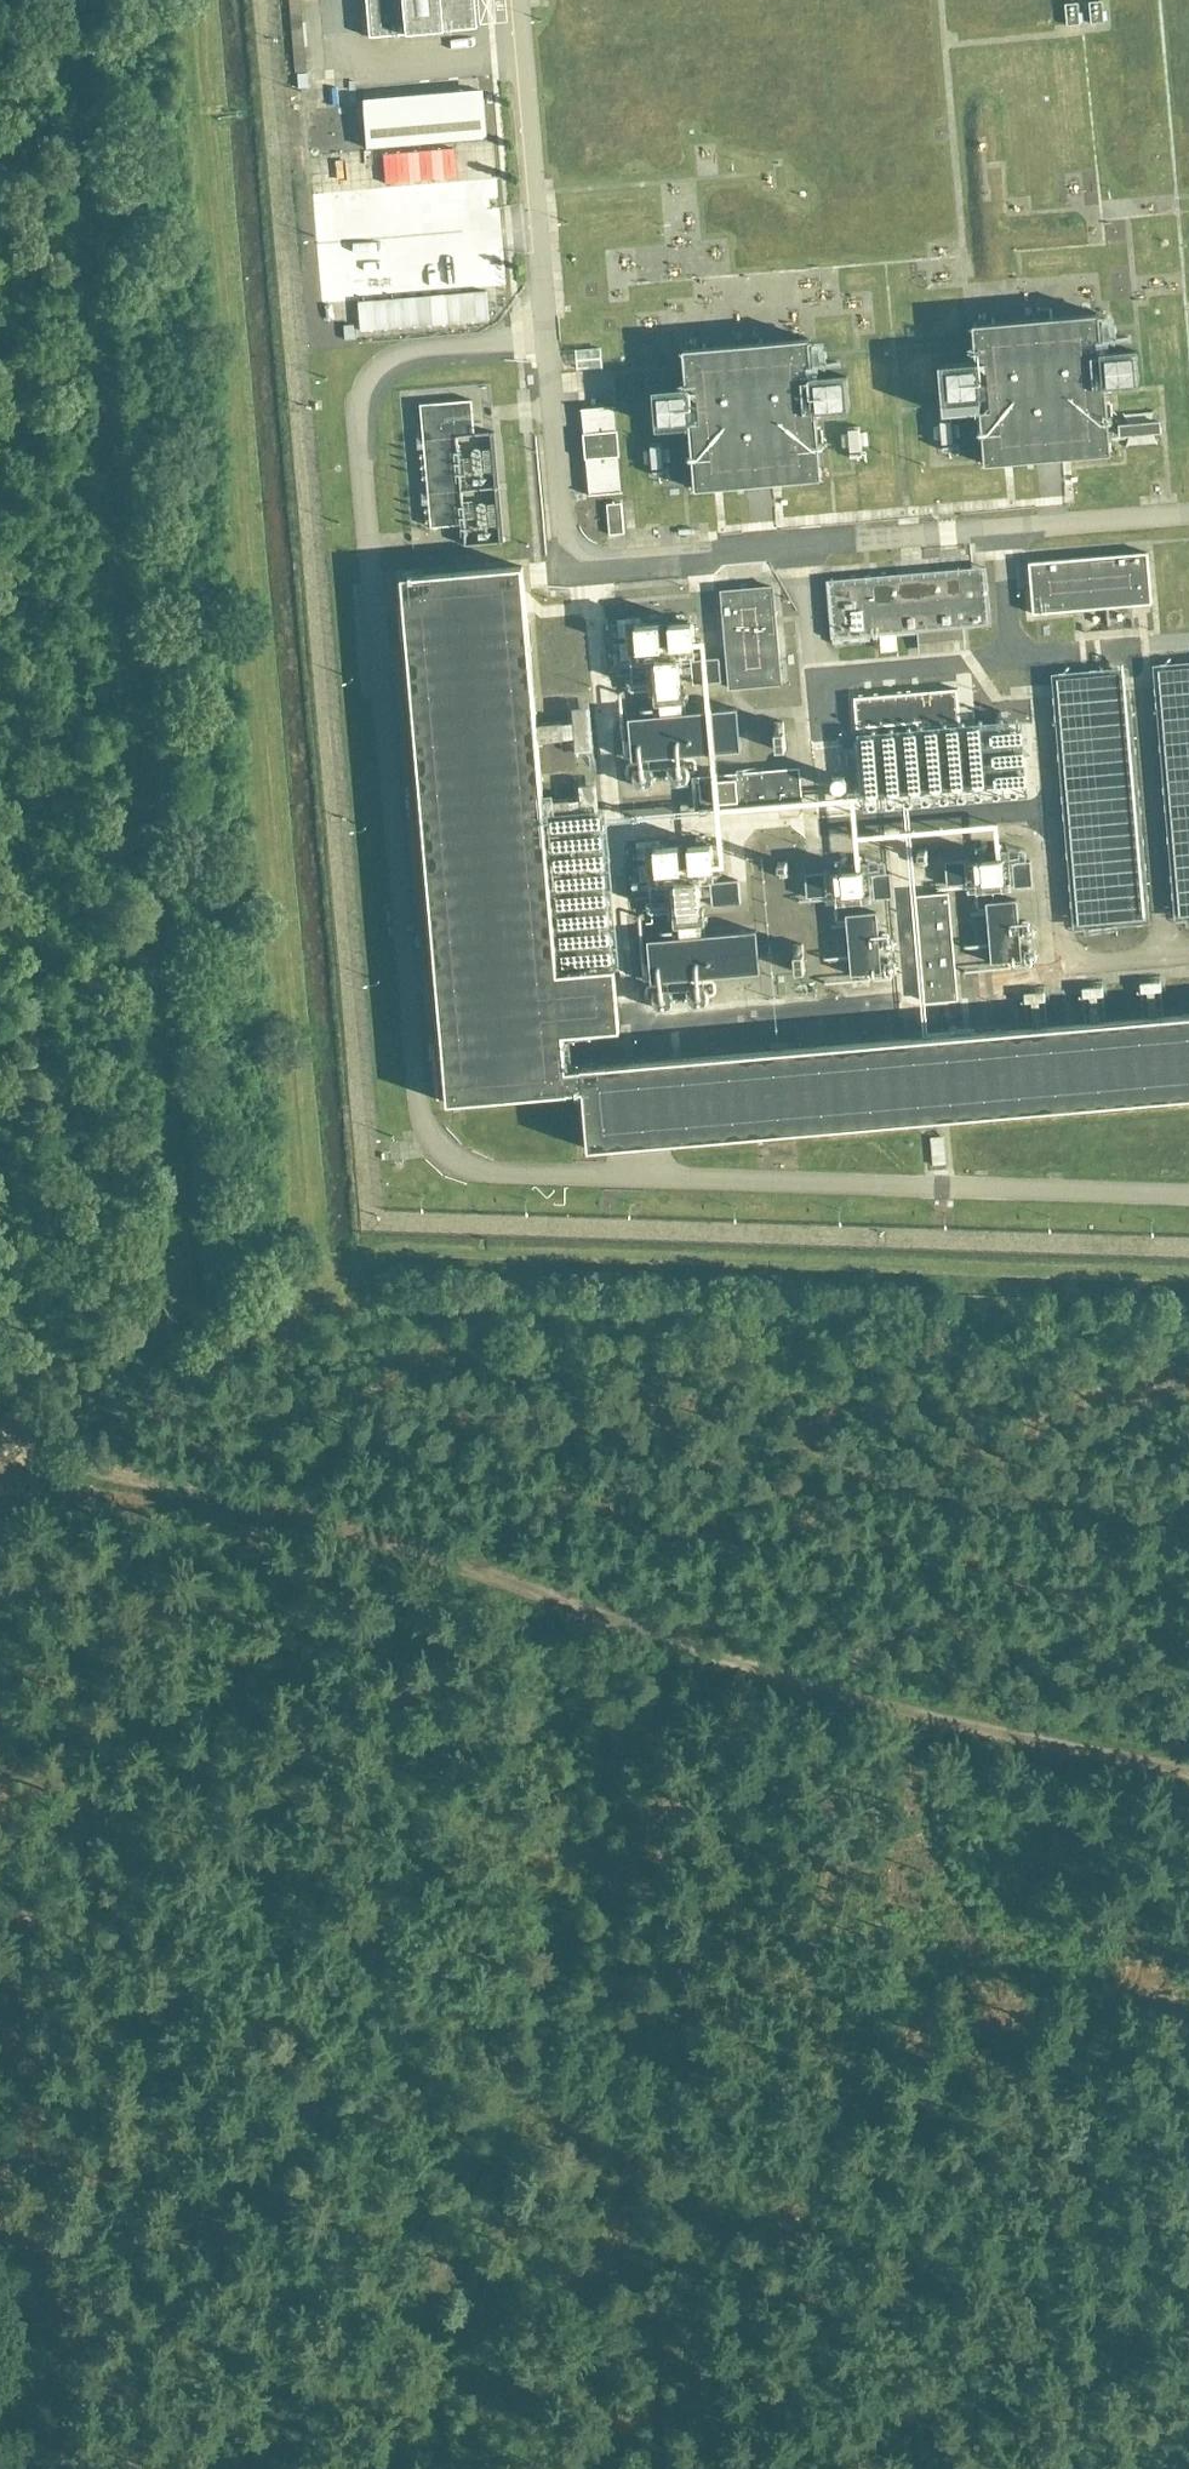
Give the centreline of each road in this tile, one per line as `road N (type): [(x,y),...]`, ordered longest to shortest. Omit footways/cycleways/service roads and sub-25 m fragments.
road 1 (track): [(0,1435),(866,1702),(1188,1783)]
road 2 (track): [(588,1616),(661,2468)]

